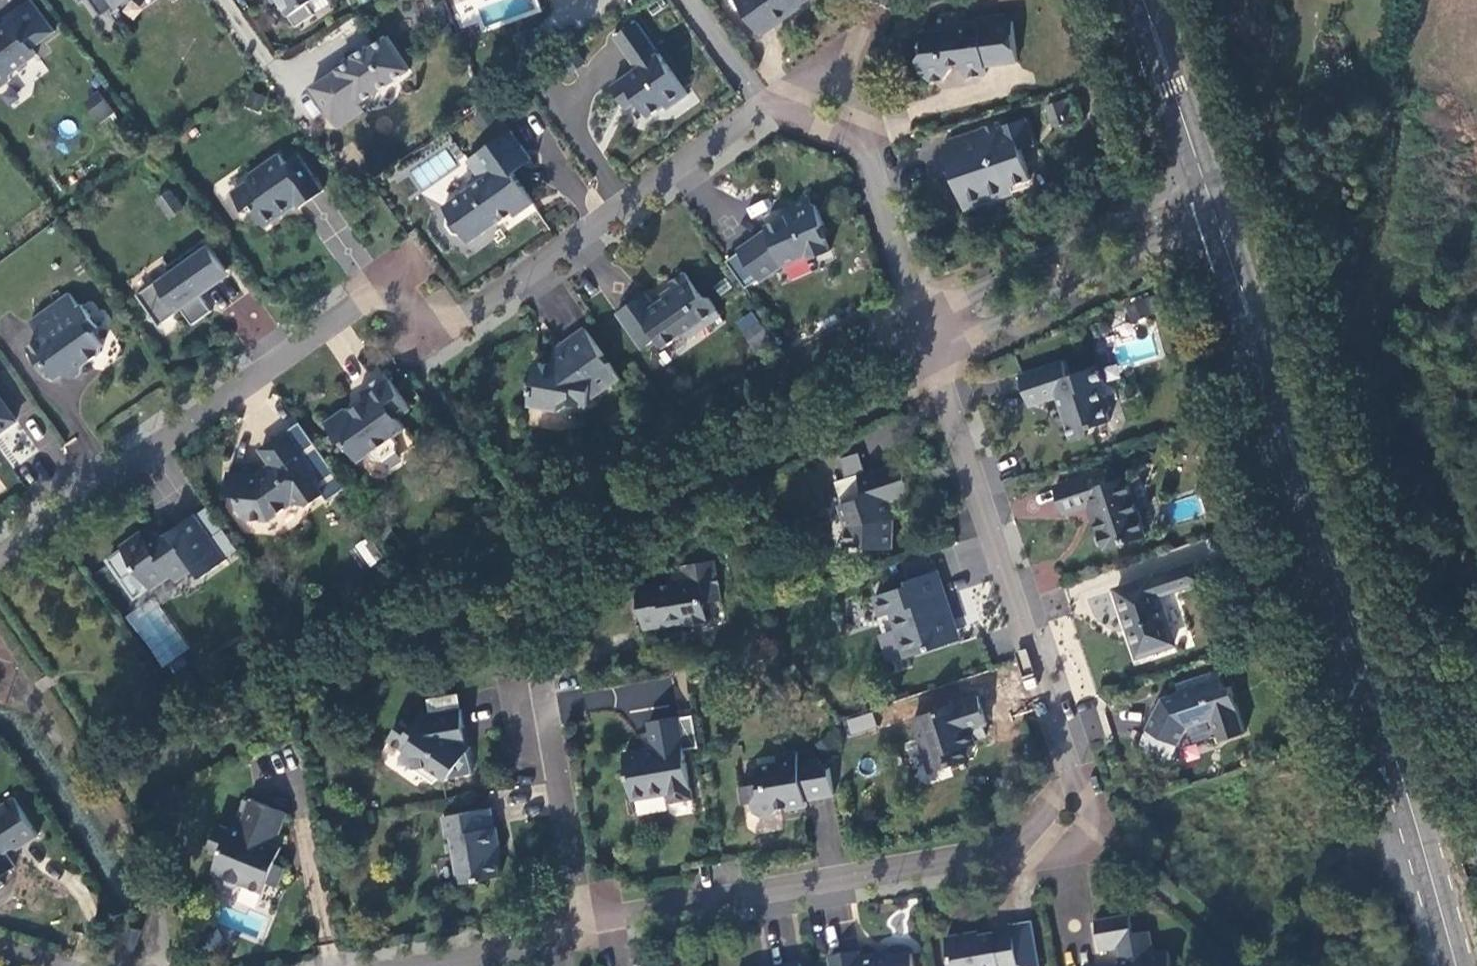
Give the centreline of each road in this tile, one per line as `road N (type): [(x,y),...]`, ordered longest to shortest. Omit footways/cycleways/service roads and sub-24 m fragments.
road 1 (residential): [(916,292),(865,139),(773,106),(434,339),(392,280),(0,550)]
road 2 (tertiary): [(1221,210),(1408,798),(1453,965)]
road 3 (residential): [(947,372),(1065,753)]
road 4 (residential): [(1012,843),(620,911)]
road 5 (residential): [(1205,167),(963,291)]
road 6 (residential): [(983,332),(1221,210)]
road 7 (residential): [(1012,843),(1017,869),(1129,850),(1100,770),(1065,753)]
road 8 (residential): [(540,663),(571,888)]
road 9 (residential): [(354,965),(546,939)]
road 10 (residential): [(916,292),(872,313),(910,390),(947,372)]
road 11 (tertiary): [(1152,0),(1205,167)]
road 12 (residential): [(546,939),(549,960),(625,950),(620,911)]

